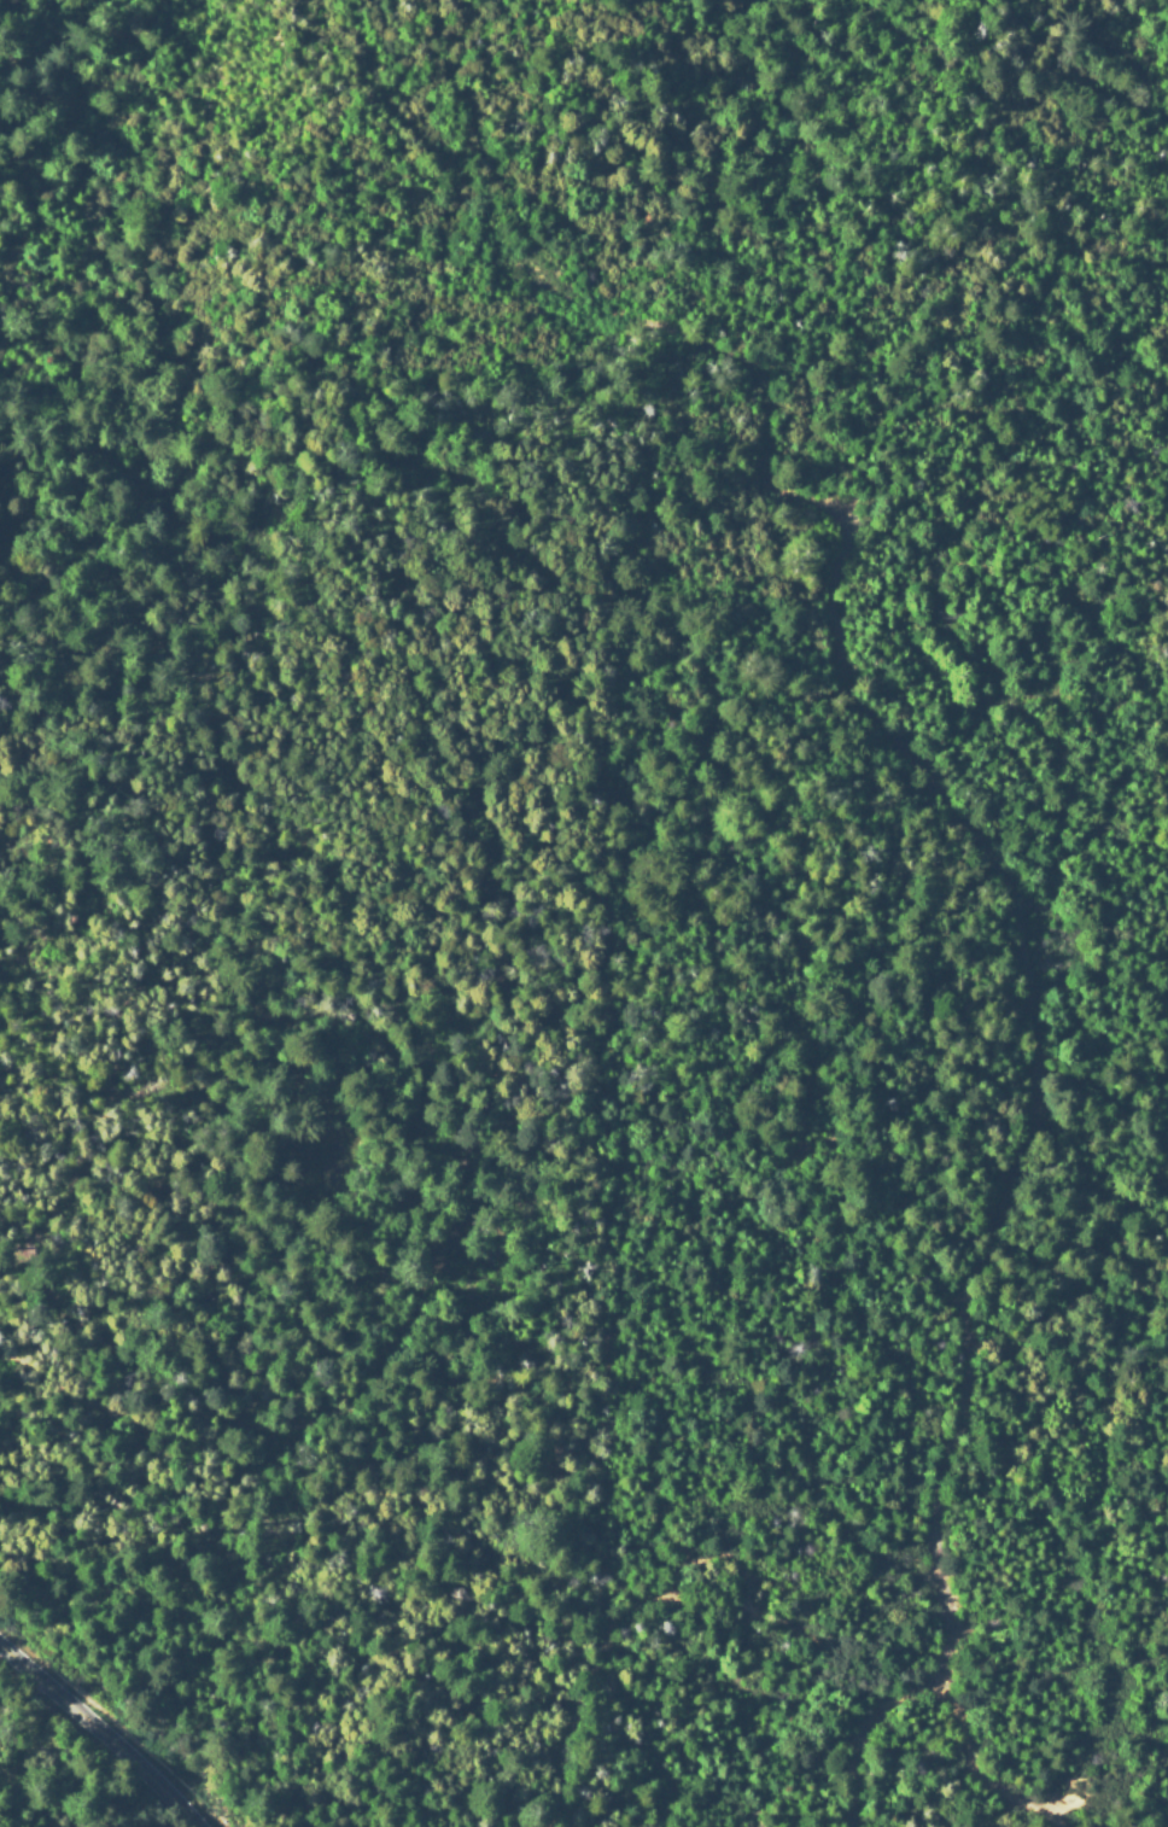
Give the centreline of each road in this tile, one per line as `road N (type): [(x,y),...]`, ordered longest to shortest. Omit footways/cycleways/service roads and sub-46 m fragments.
road 1 (secondary): [(195,1826),(0,1648)]

